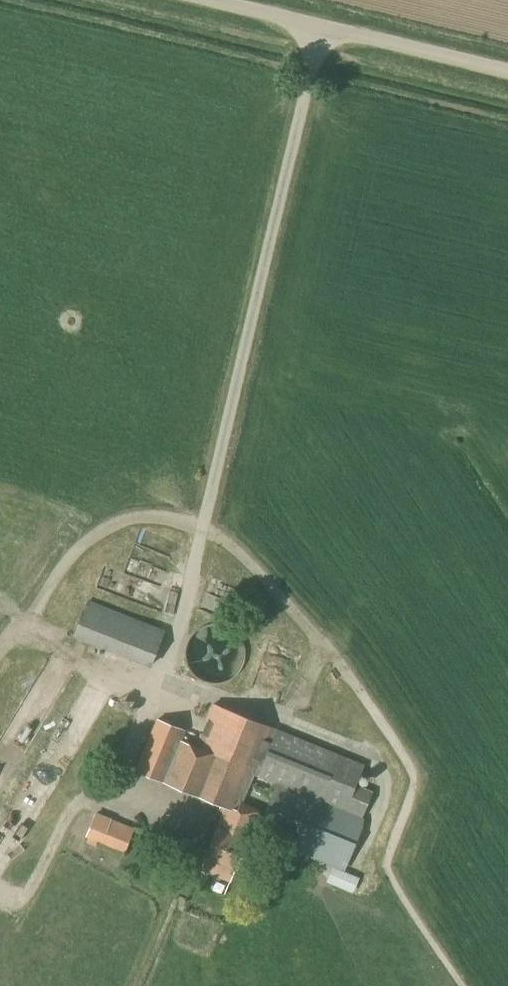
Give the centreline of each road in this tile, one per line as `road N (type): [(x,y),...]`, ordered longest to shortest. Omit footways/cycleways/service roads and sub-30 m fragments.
road 1 (track): [(465,985),(387,872),(418,774),(248,559),(203,528),(168,518),(133,521),(98,533),(0,644)]
road 2 (track): [(320,25),(203,528)]
road 3 (unclassified): [(507,71),(214,0)]
road 4 (track): [(124,782),(190,860),(135,985)]

